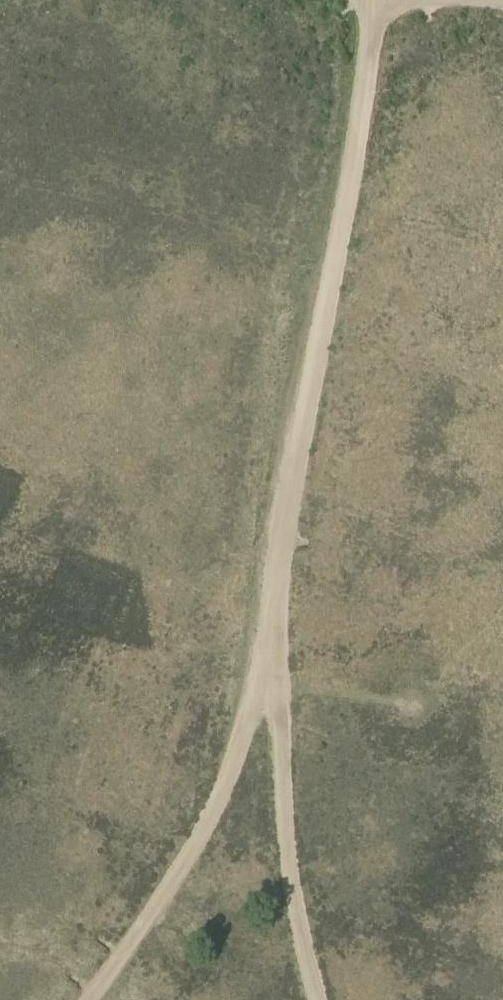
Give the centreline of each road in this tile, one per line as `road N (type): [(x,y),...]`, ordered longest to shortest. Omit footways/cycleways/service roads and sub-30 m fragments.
road 1 (track): [(368,0),(368,70),(276,569),(272,649)]
road 2 (track): [(86,999),(209,829),(272,649)]
road 3 (track): [(272,649),(287,847),(317,999)]

